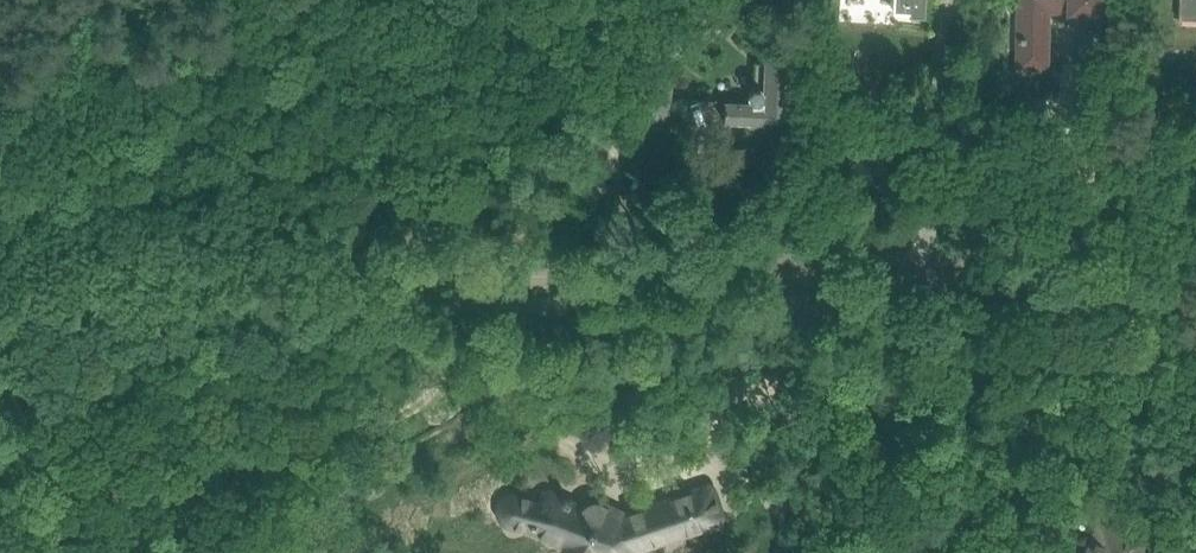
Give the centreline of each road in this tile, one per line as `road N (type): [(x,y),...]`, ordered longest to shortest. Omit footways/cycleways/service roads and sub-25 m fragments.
road 1 (secondary): [(0,349),(140,282),(267,266),(1195,301)]
road 2 (track): [(556,448),(526,392),(495,369),(459,358),(401,414),(359,423),(311,420),(158,506),(112,512),(88,528),(74,552)]
road 3 (residential): [(1195,463),(834,316)]

